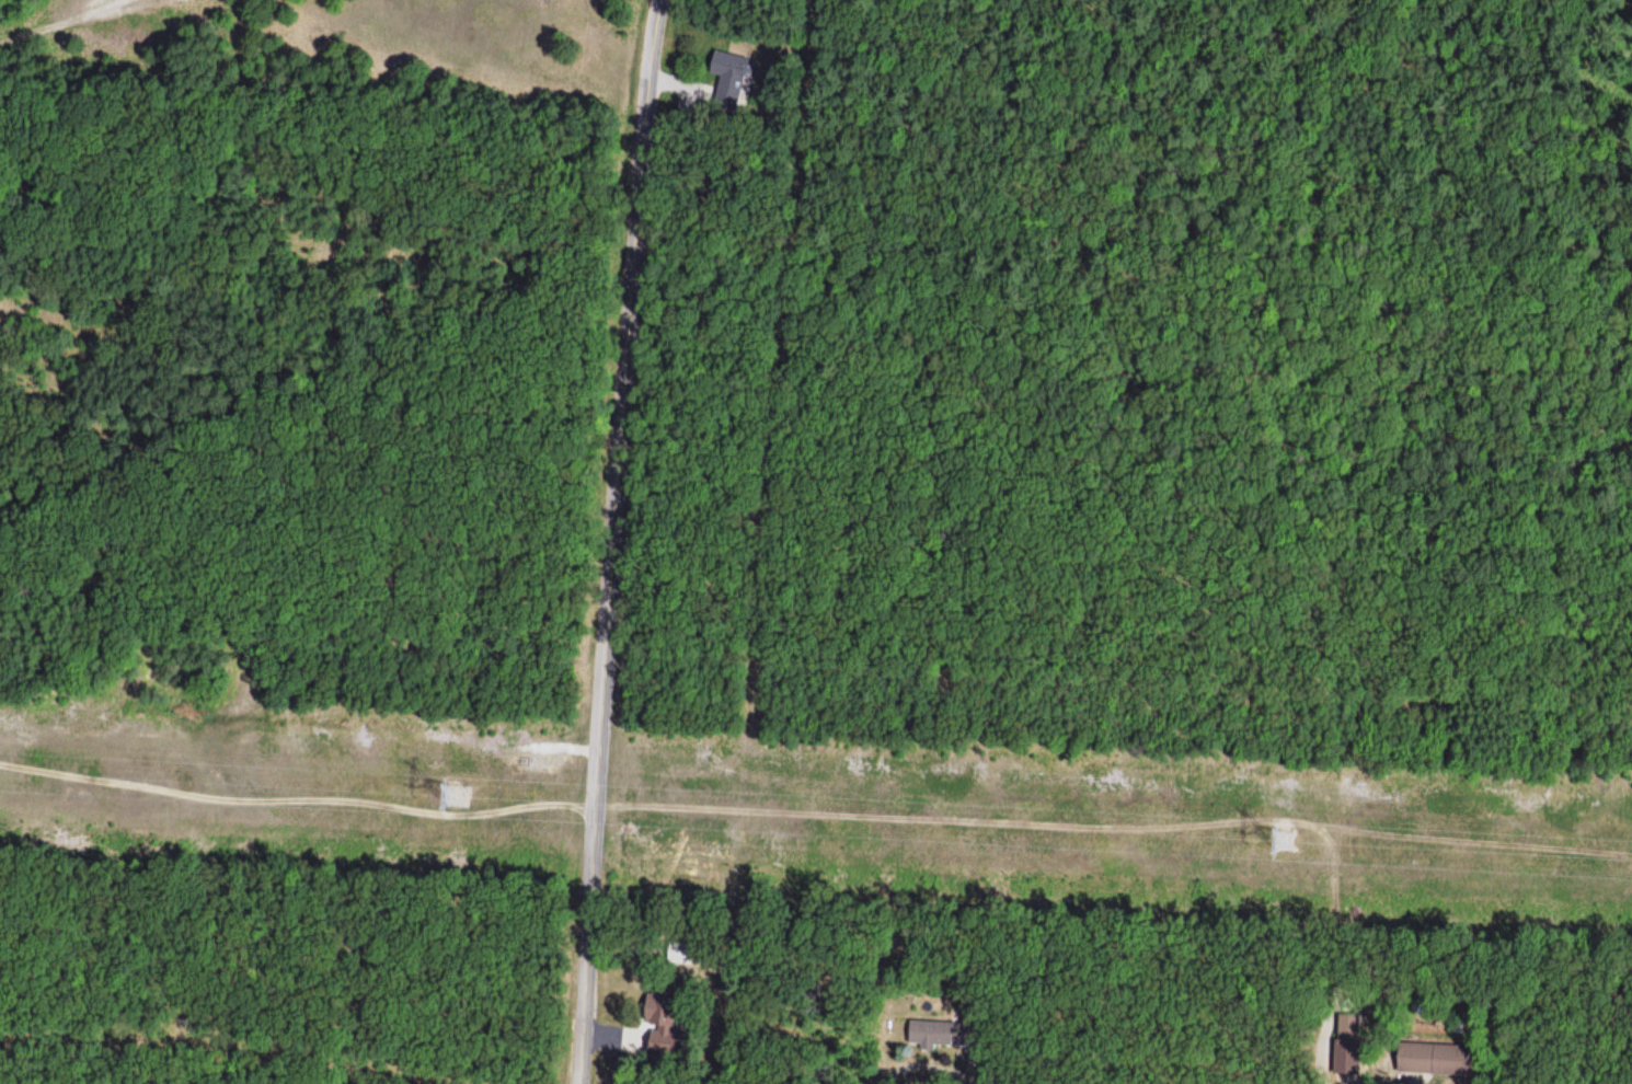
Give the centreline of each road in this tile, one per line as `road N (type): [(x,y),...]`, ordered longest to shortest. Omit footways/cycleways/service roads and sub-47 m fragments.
road 1 (track): [(0,763),(181,794),(457,815),(552,805),(1321,822),(1346,903)]
road 2 (residential): [(578,1083),(640,108),(654,0)]
road 3 (track): [(0,52),(146,0)]

